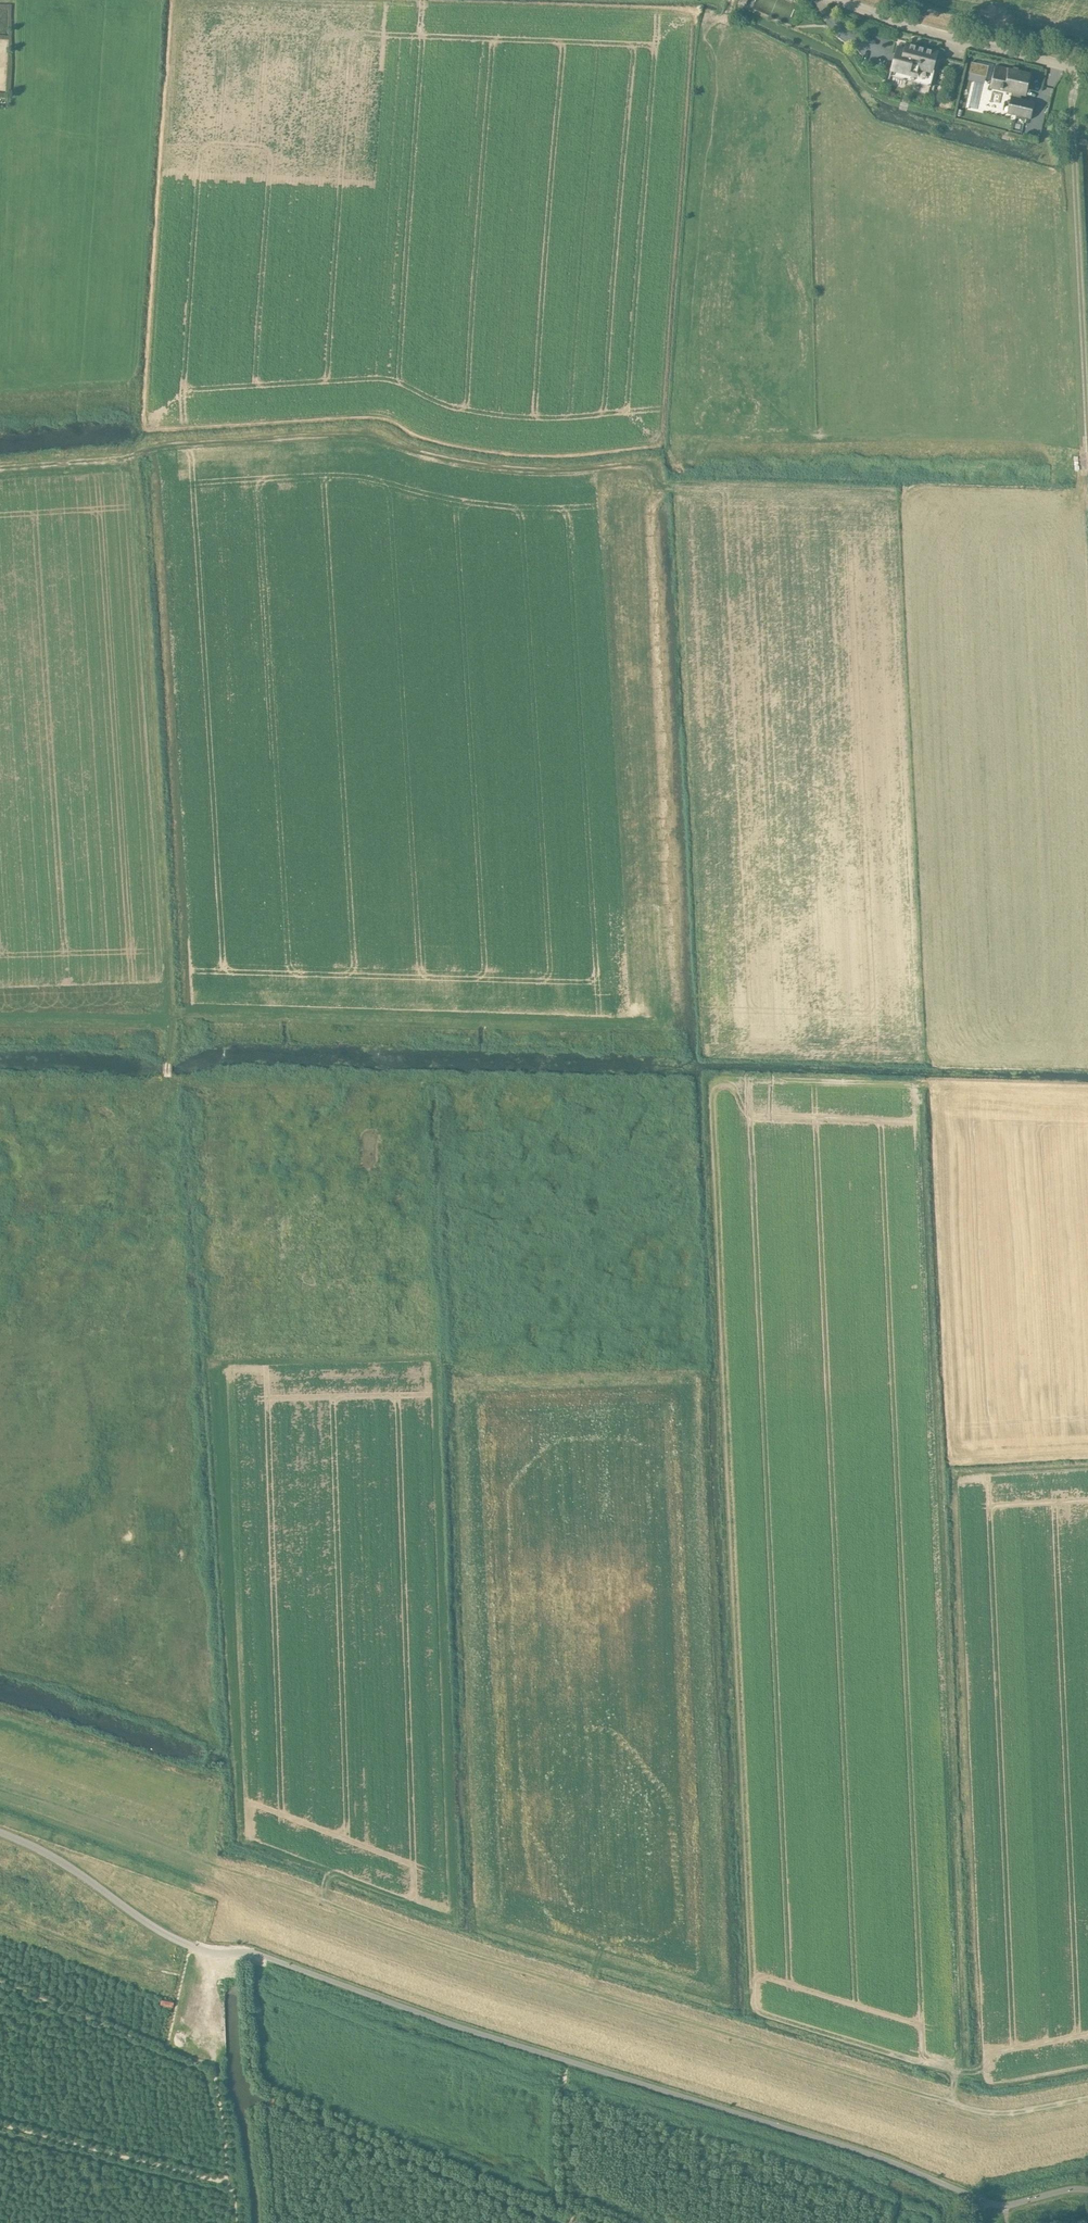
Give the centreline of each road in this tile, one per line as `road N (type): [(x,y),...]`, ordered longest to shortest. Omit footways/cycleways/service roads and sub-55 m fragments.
road 1 (track): [(0,1787),(428,1941),(971,2109),(1087,2097)]
road 2 (track): [(137,486),(130,459),(0,464)]
road 3 (unclassified): [(836,0),(983,46)]

